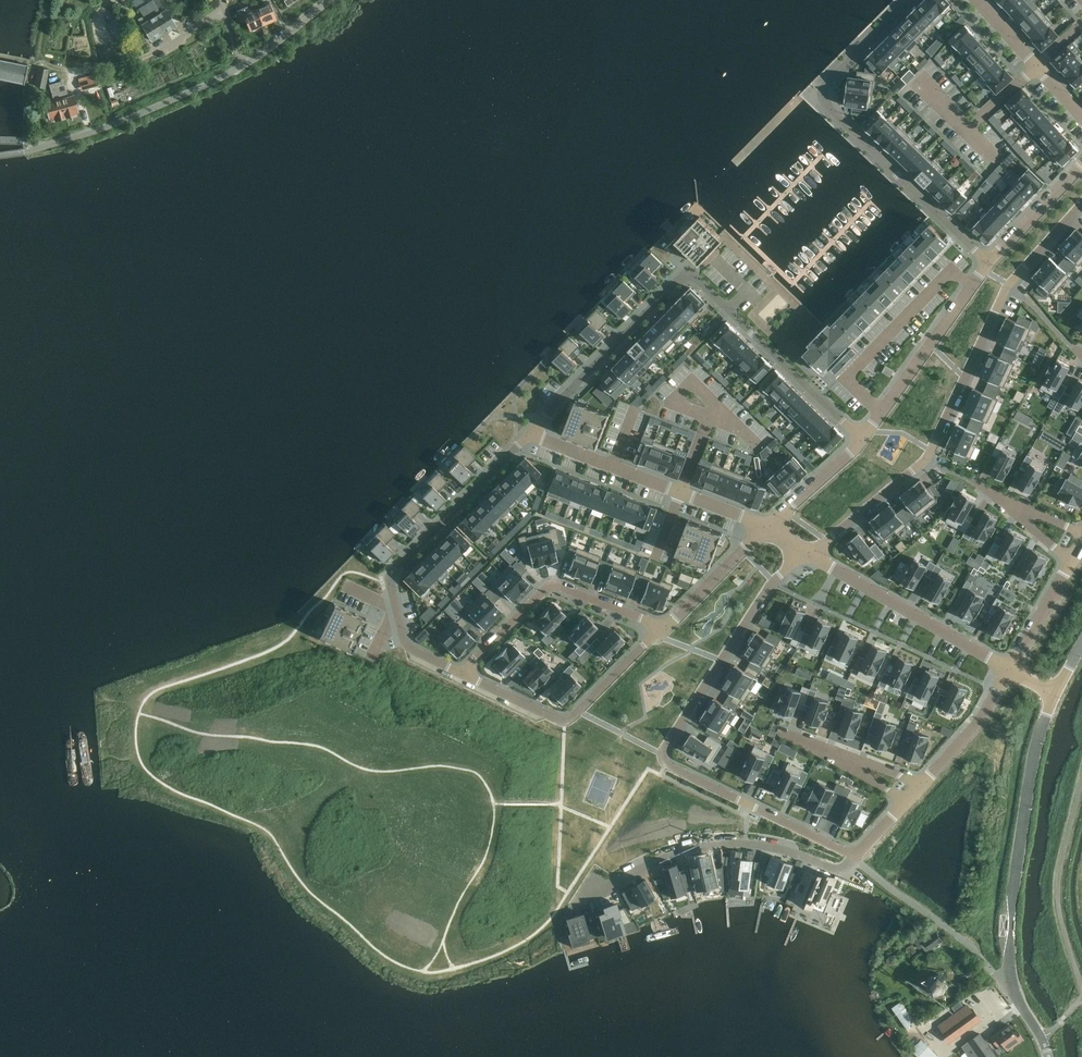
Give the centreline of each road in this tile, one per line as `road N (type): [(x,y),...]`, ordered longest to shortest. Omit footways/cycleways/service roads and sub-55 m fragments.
road 1 (residential): [(812,552),(772,581),(662,753),(857,856)]
road 2 (residential): [(529,434),(689,279),(863,439)]
road 3 (residential): [(812,552),(922,462),(1003,294),(1081,203)]
road 4 (residential): [(911,0),(825,84),(824,101),(988,263)]
road 5 (residential): [(529,434),(395,575),(407,645),(463,674)]
road 6 (residential): [(570,904),(716,843),(788,852),(842,873),(857,856)]
road 7 (residential): [(768,527),(529,434)]
road 8 (residential): [(463,674),(565,722),(660,631)]
road 9 (residential): [(660,631),(551,585),(463,674)]
road 10 (residential): [(244,66),(136,116),(24,152)]
road 11 (residential): [(1009,666),(812,552)]
road 12 (residential): [(863,439),(988,263)]
road 13 (tertiary): [(1014,891),(1034,754),(1056,693)]
road 14 (unclassified): [(74,72),(153,54),(225,12)]
road 15 (residential): [(1081,117),(976,0)]
road 16 (residential): [(660,631),(768,527)]
road 17 (residential): [(924,781),(980,720),(1009,666)]
road 18 (residential): [(988,263),(1081,165)]
road 19 (residential): [(768,527),(863,439)]
road 20 (residential): [(1009,666),(1071,560)]

